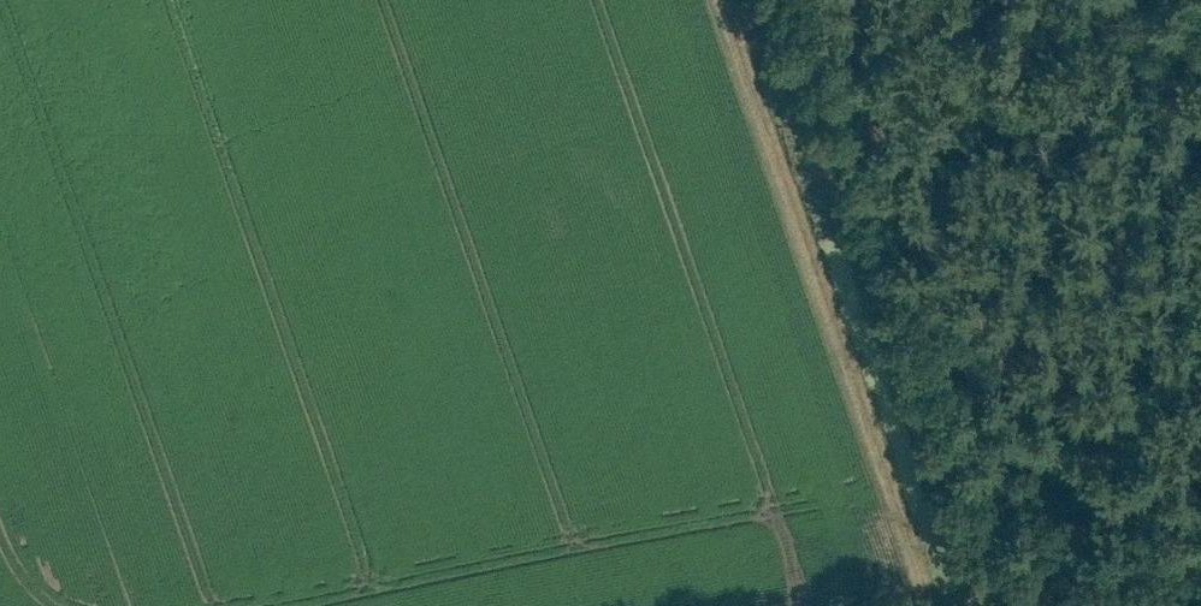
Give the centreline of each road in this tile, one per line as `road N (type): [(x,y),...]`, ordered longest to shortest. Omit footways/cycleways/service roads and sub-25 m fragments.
road 1 (unclassified): [(1064,605),(1200,580)]

